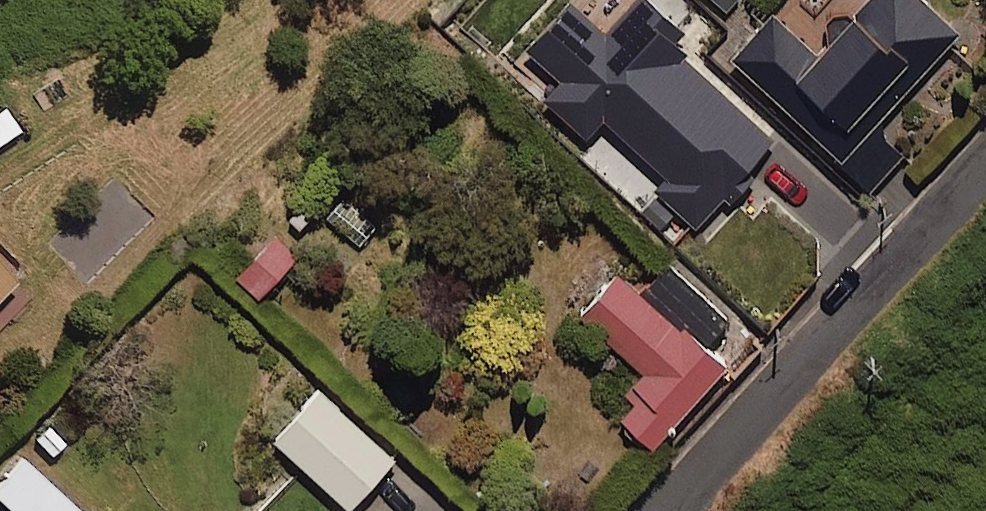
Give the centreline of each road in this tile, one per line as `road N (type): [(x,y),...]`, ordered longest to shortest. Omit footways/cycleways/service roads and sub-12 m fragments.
road 1 (residential): [(985,168),(669,510)]

